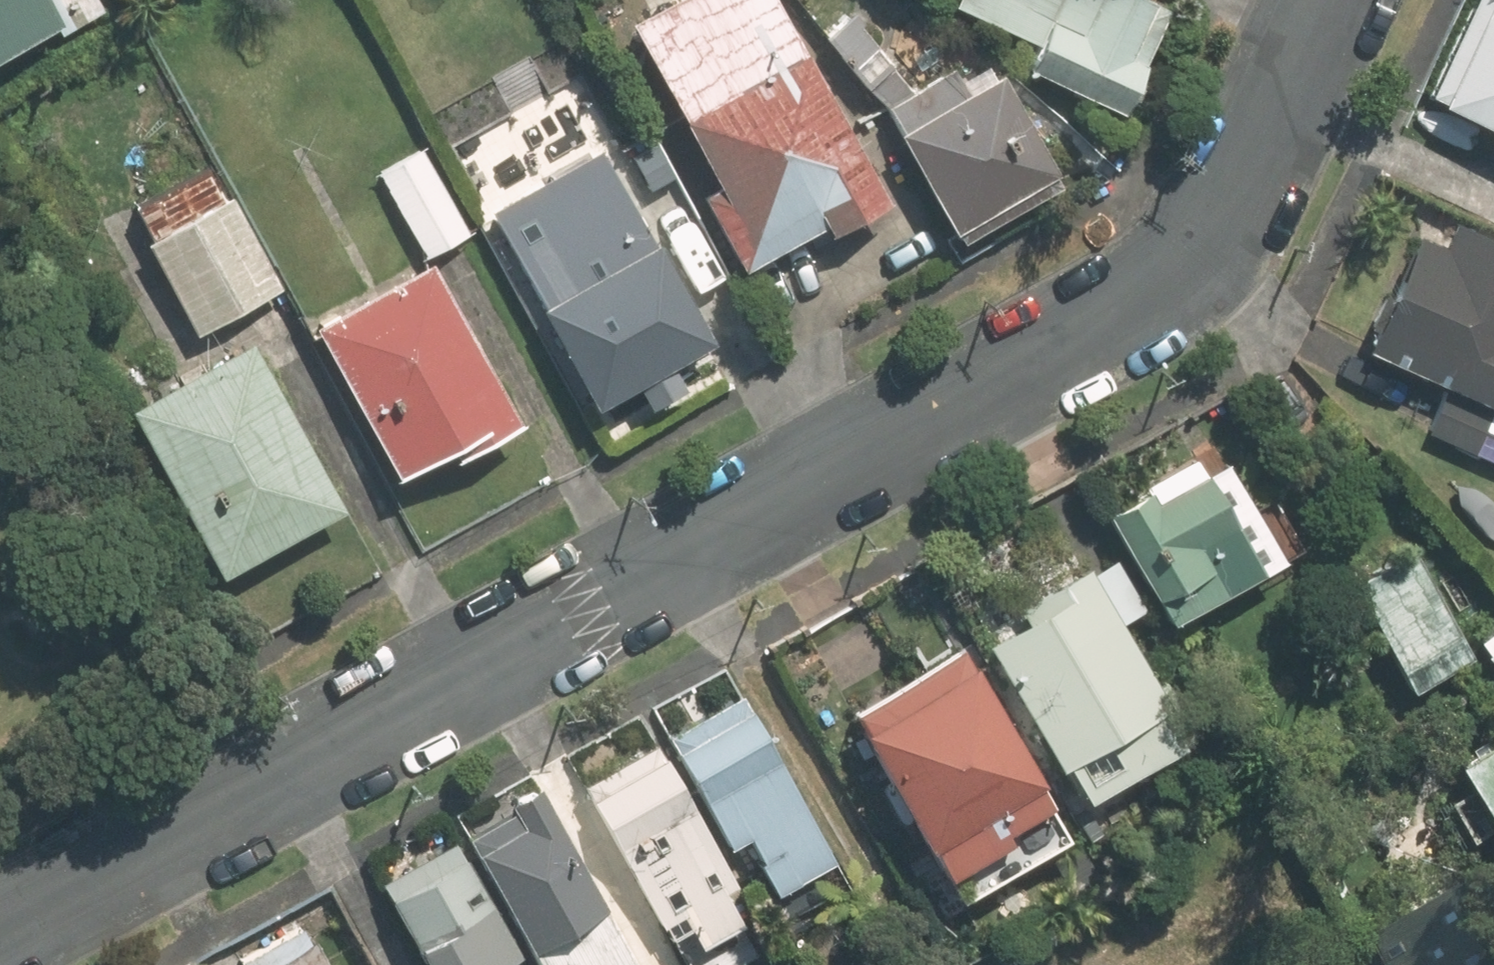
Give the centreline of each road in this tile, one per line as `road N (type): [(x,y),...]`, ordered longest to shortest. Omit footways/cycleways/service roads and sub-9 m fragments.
road 1 (residential): [(1333,0),(1229,219),(1197,257),(588,584),(0,928)]

